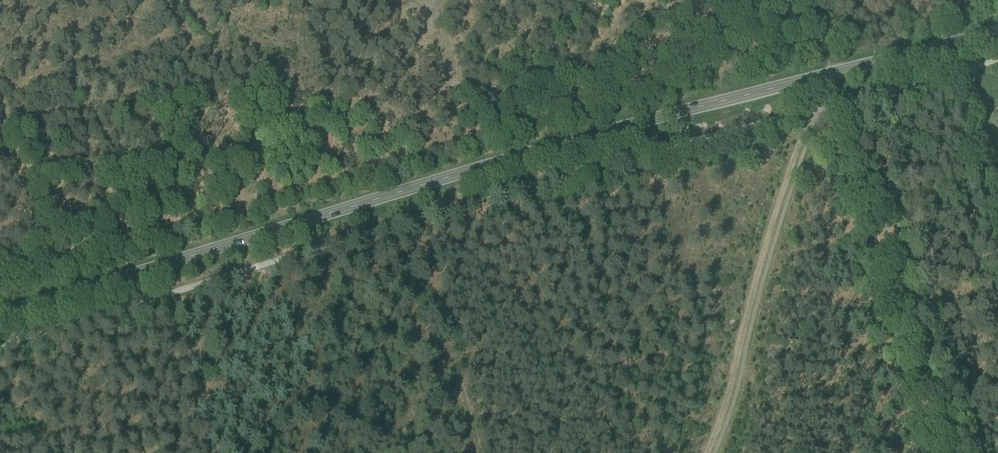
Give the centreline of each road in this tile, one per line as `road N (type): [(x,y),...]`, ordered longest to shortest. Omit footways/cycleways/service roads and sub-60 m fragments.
road 1 (secondary): [(997,31),(450,177),(0,314)]
road 2 (track): [(50,266),(0,114)]

